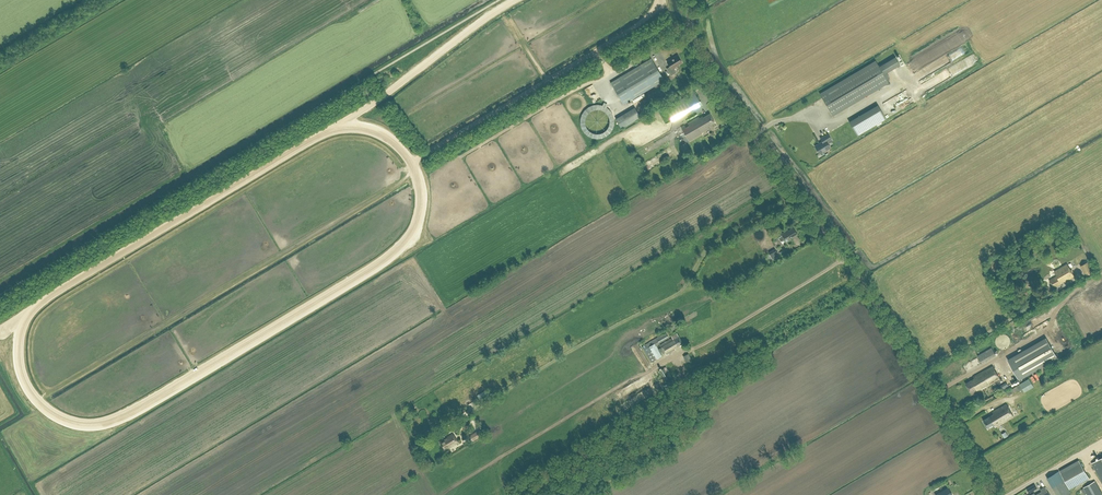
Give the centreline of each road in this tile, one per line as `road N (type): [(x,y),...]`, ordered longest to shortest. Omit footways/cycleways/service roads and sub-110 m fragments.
road 1 (tertiary): [(990,494),(864,288),(705,75),(685,0)]
road 2 (track): [(637,377),(496,459)]
road 3 (track): [(918,370),(1038,299)]

